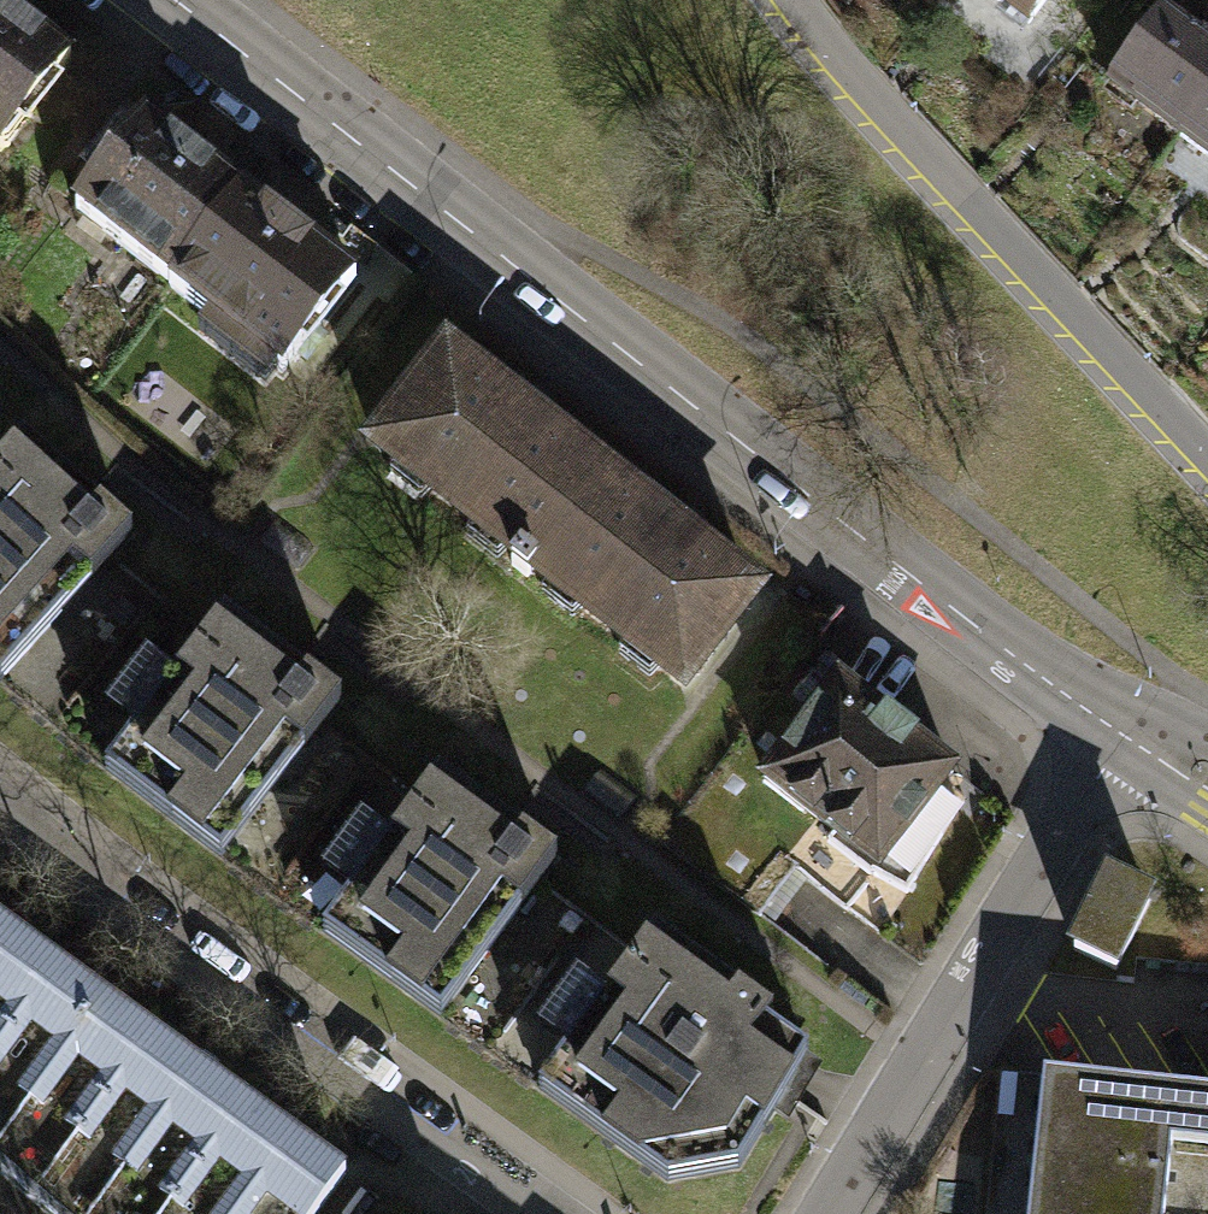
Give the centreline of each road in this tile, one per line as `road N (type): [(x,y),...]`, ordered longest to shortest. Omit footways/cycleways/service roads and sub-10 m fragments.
road 1 (tertiary): [(168,0),(1126,736)]
road 2 (residential): [(0,815),(536,1213)]
road 3 (residential): [(1207,474),(773,0)]
road 4 (residential): [(830,1213),(1126,736)]

